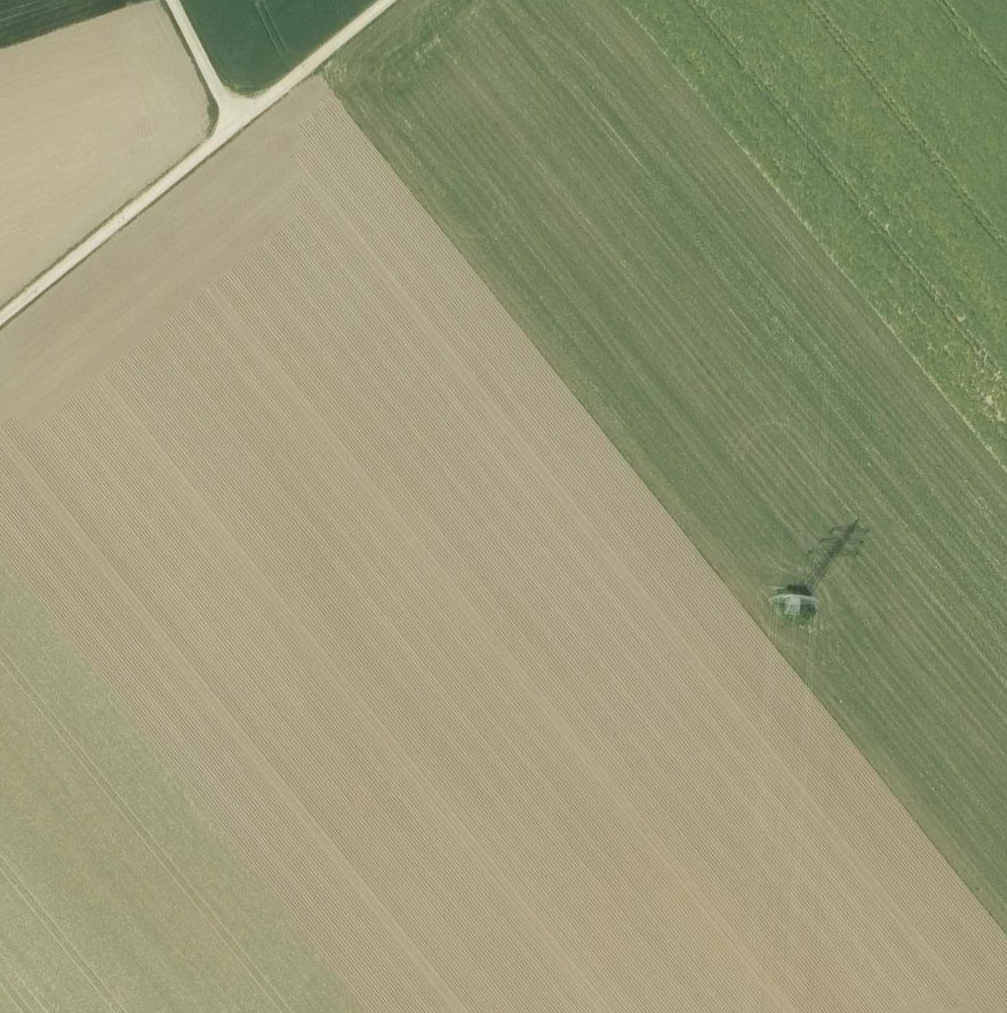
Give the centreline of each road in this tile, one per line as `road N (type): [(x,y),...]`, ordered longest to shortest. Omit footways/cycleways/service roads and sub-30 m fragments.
road 1 (track): [(0,320),(234,127)]
road 2 (track): [(389,0),(234,127)]
road 3 (track): [(170,0),(234,127)]

